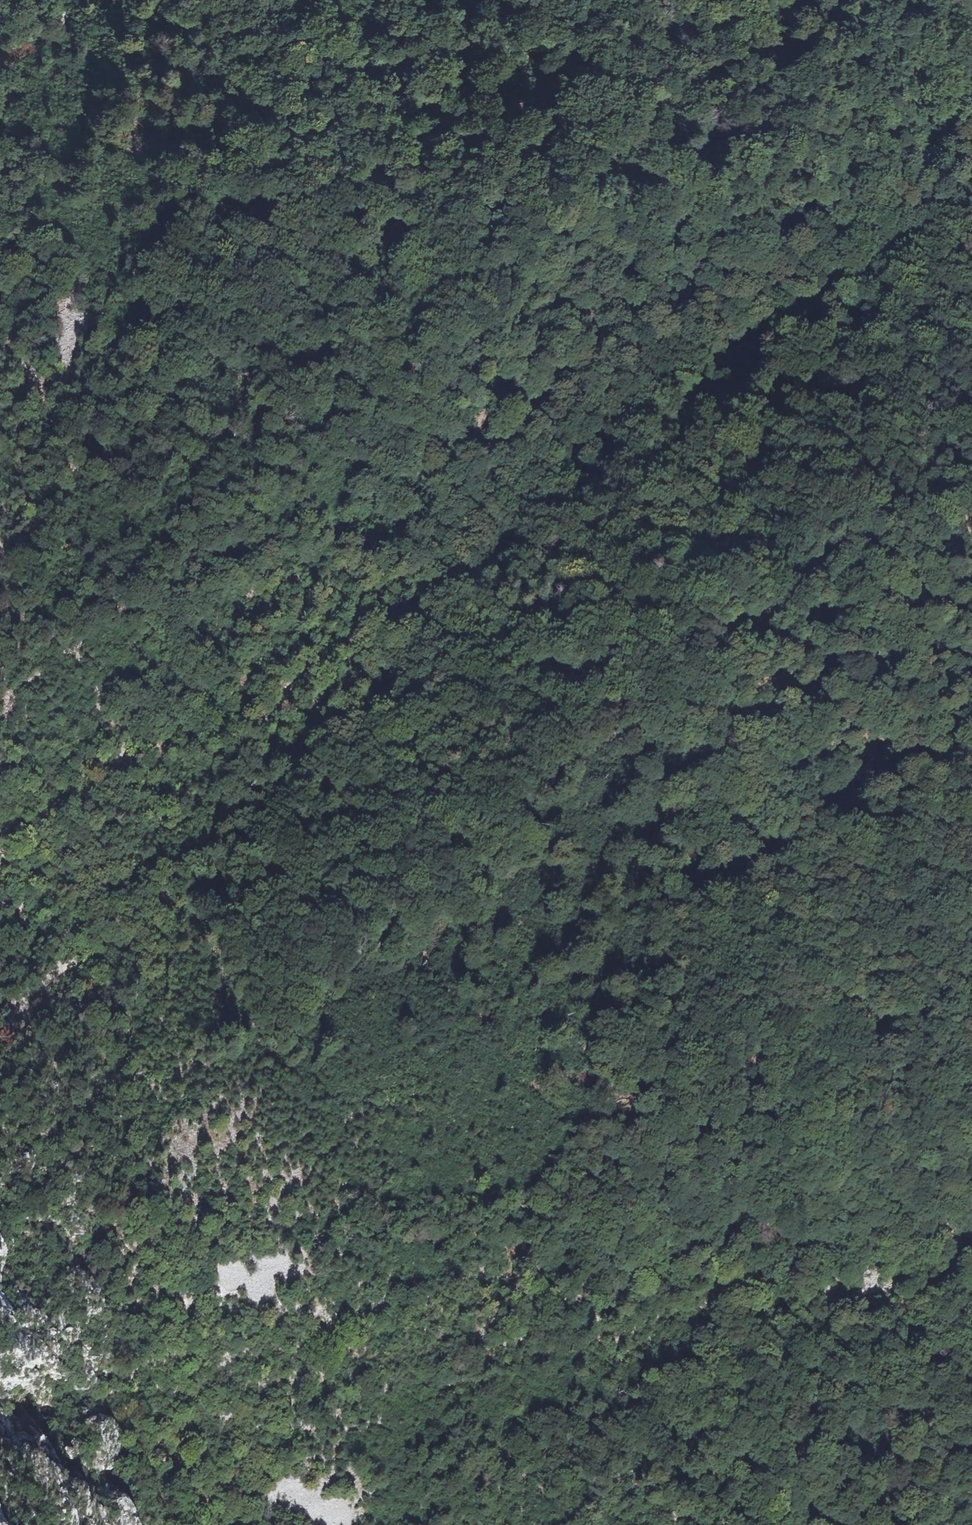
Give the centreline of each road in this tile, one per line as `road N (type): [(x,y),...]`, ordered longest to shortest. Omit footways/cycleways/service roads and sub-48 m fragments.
road 1 (track): [(971,198),(928,147),(924,90),(914,62),(859,0)]

